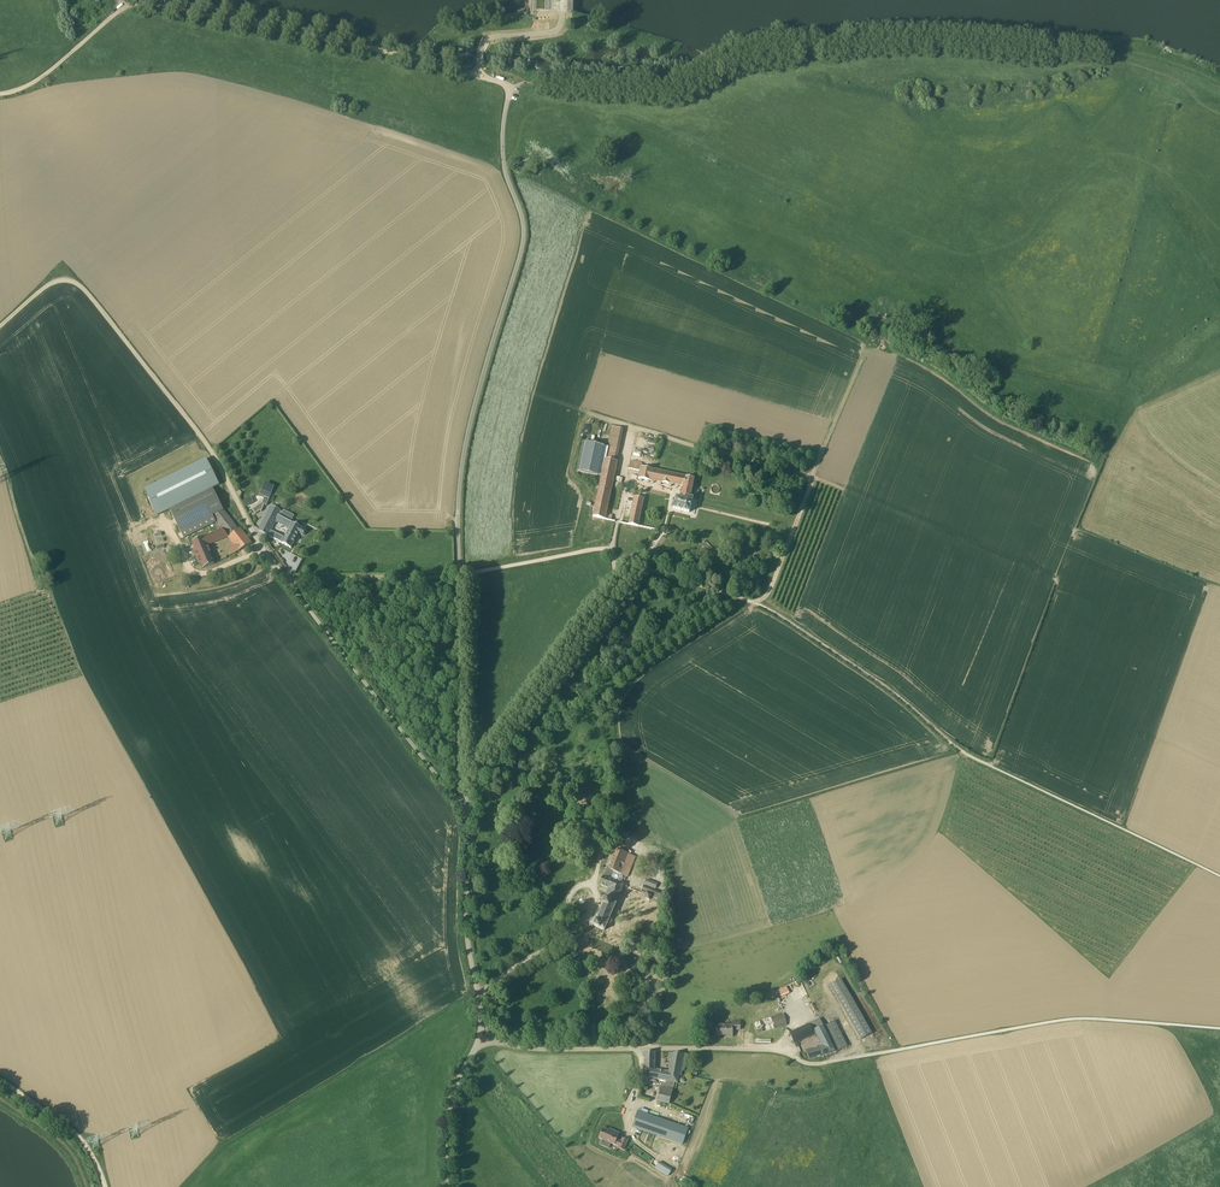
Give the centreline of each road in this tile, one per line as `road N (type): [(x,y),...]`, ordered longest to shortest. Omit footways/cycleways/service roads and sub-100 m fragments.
road 1 (unclassified): [(467,807),(456,543),(461,457),(524,224),(501,160),(509,89),(478,76),(480,63)]
road 2 (track): [(1080,60),(900,39),(749,59),(677,92),(506,85)]
road 3 (track): [(478,76),(157,5),(114,18),(48,74),(0,94)]
road 4 (track): [(263,550),(212,454),(76,284),(56,281),(0,329)]
road 5 (track): [(812,477),(1050,575),(1063,567),(1092,465),(1106,455)]
road 6 (unclassified): [(467,807),(454,806),(263,550)]
road 7 (track): [(608,550),(457,573),(286,581)]
road 8 (unclassified): [(787,1054),(499,1042)]
road 9 (track): [(978,760),(897,693),(756,600)]
road 10 (unclassified): [(467,807),(501,743),(620,588)]
road 11 (track): [(812,477),(640,431),(628,437),(626,480)]
road 12 (unclassified): [(482,1023),(468,936),(467,807)]
road 13 (track): [(631,689),(756,600)]
road 14 (track): [(0,1079),(71,1129),(104,1186)]
road 15 (unclassified): [(451,1186),(457,1080),(475,1049)]
road 16 (track): [(812,477),(866,351)]
road 17 (track): [(756,600),(769,588),(812,477)]
road 18 (track): [(756,600),(639,567)]

